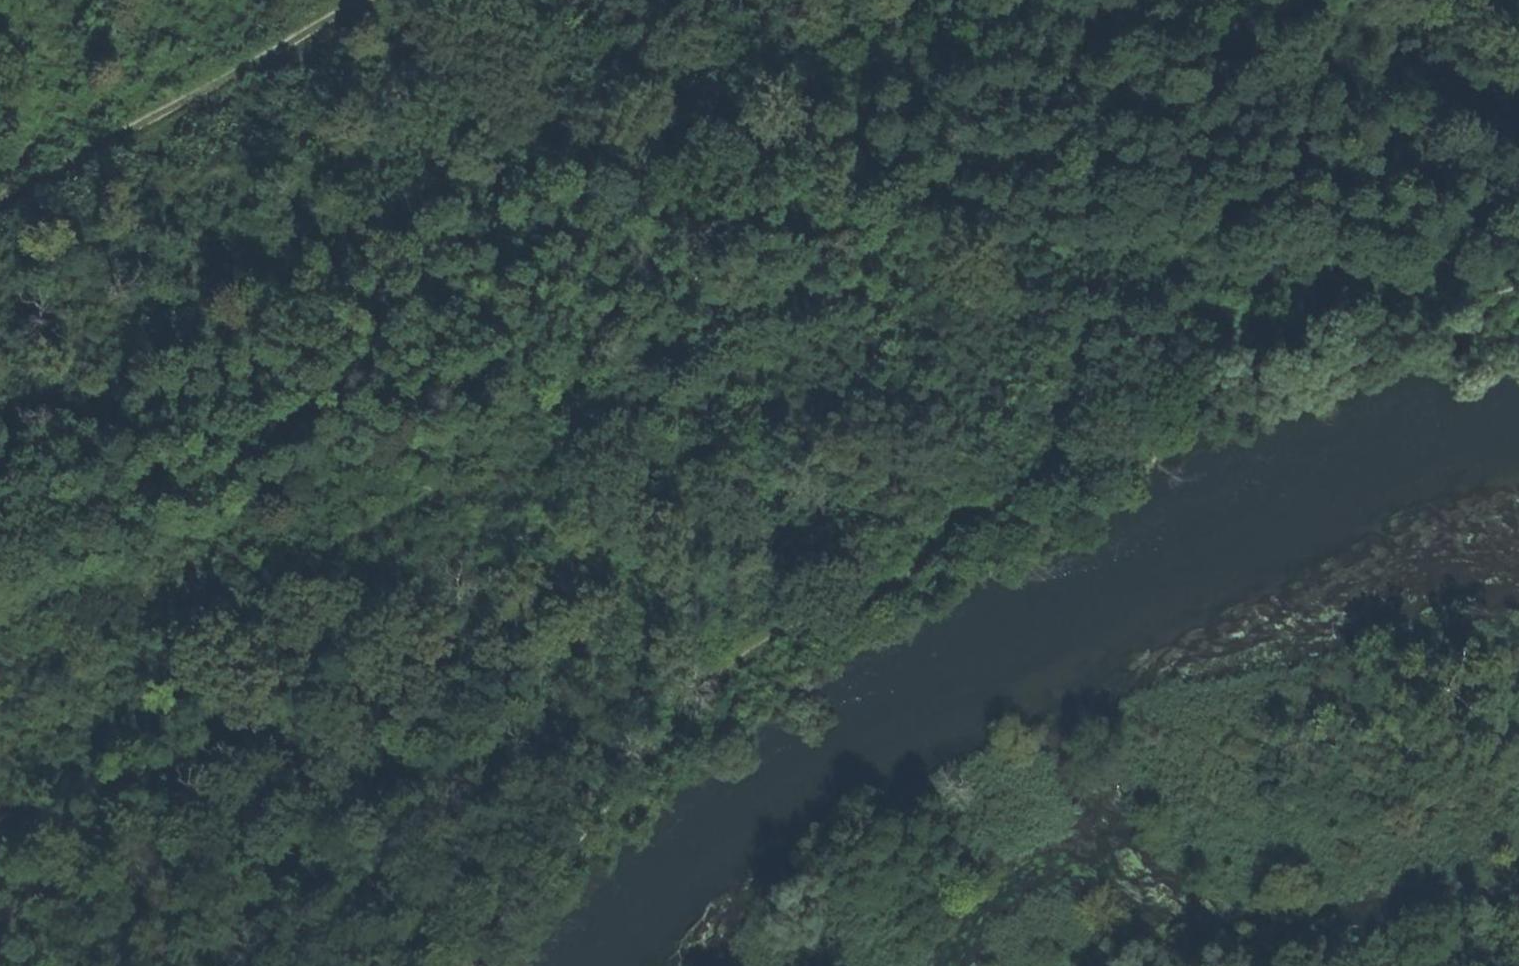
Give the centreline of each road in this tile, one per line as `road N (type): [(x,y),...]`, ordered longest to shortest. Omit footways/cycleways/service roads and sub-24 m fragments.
road 1 (track): [(0,201),(358,0)]

